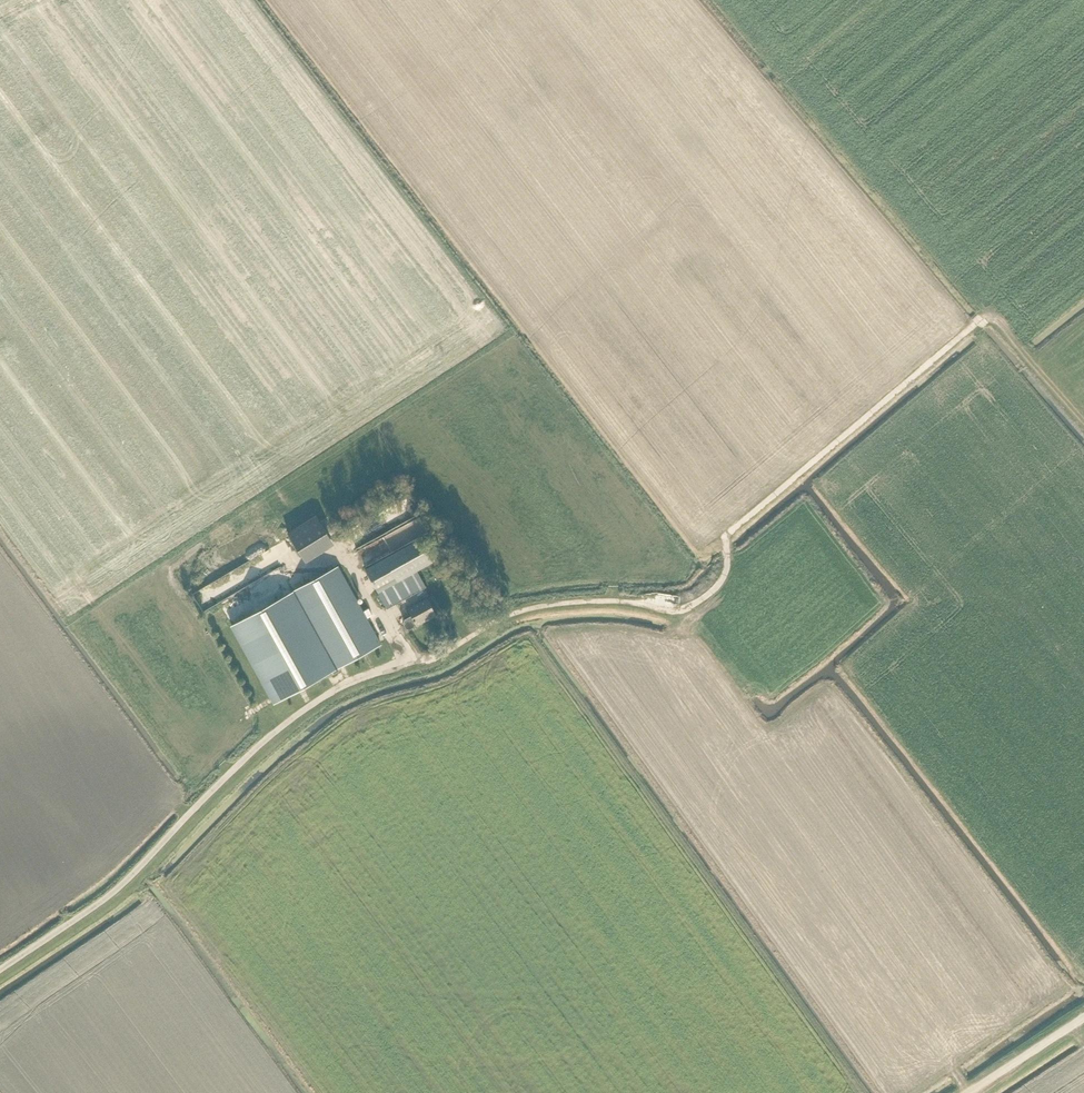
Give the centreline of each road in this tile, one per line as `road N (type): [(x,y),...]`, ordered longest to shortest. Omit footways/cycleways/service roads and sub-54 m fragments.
road 1 (track): [(409,661),(439,655),(534,608),(693,605),(724,576),(729,533),(983,318)]
road 2 (unclassified): [(969,1092),(1083,1017)]

